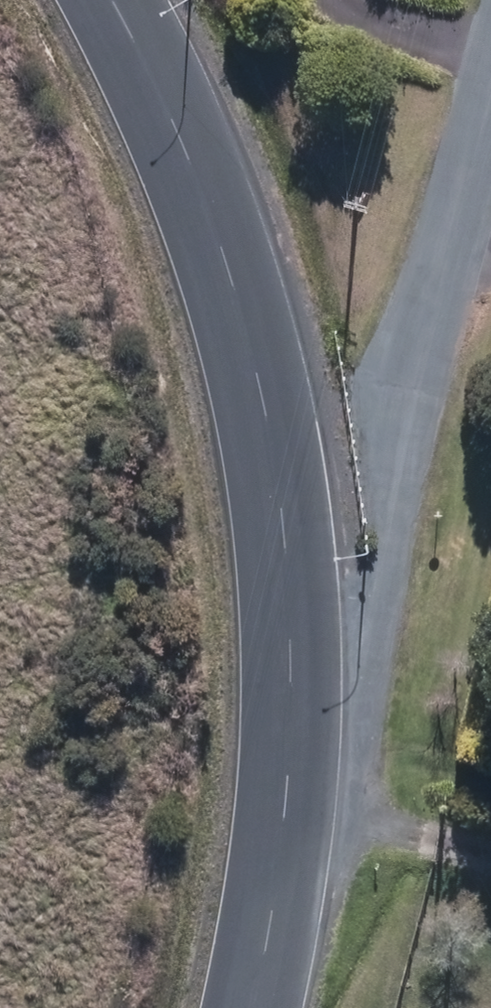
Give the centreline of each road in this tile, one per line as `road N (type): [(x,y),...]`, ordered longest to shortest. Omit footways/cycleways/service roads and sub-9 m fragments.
road 1 (tertiary): [(296,813),(288,573),(264,395),(105,0)]
road 2 (tertiary): [(490,136),(296,813)]
road 3 (tertiary): [(250,1007),(296,813)]

